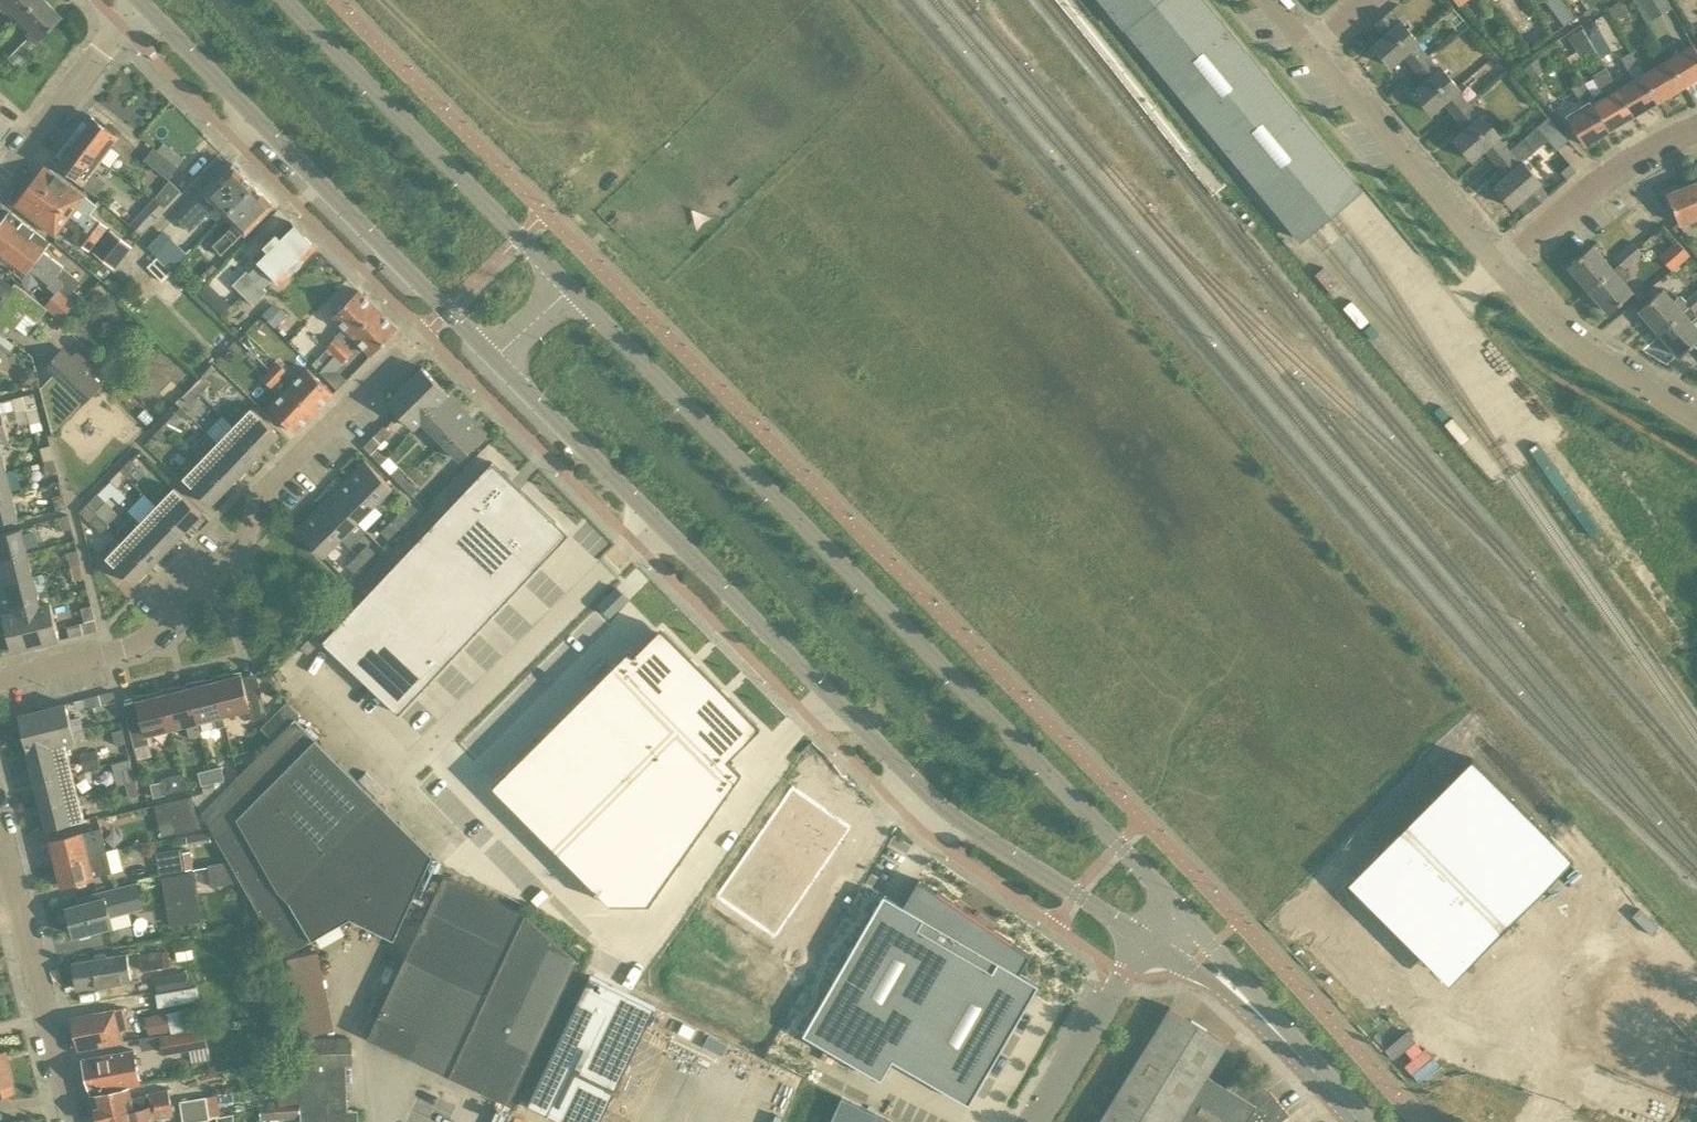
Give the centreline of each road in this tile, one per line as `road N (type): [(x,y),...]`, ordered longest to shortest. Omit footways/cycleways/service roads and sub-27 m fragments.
road 1 (tertiary): [(494,358),(937,804),(1146,940)]
road 2 (tertiary): [(1178,911),(570,288)]
road 3 (residential): [(0,679),(144,644),(242,547),(261,501),(426,334)]
road 4 (tertiary): [(138,0),(494,358)]
road 5 (tertiary): [(570,288),(283,0)]
road 6 (residential): [(70,1121),(0,838)]
road 7 (residential): [(1499,268),(1316,52)]
road 8 (residential): [(1696,423),(1567,341),(1499,268)]
road 9 (residential): [(1499,268),(1611,180),(1696,137)]
road 10 (residential): [(0,186),(138,0)]
road 11 (residential): [(1034,1121),(1146,940)]
road 12 (tertiary): [(1146,940),(1276,1029)]
road 13 (tertiary): [(1276,1029),(1178,911)]
road 14 (tertiary): [(1359,1121),(1276,1029)]

